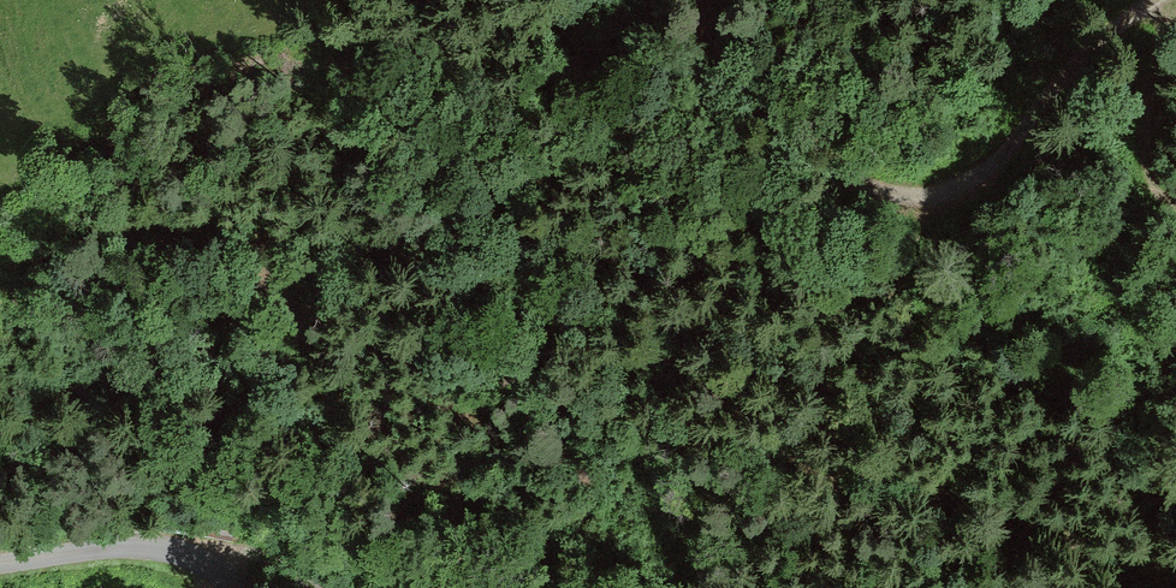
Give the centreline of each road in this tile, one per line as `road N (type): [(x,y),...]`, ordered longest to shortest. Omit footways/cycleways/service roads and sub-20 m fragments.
road 1 (track): [(700,0),(711,55),(770,121),(850,169),(917,194),(1006,166),(1092,47),(1164,0)]
road 2 (unclassified): [(234,587),(184,553),(120,545),(0,563)]
road 3 (track): [(1168,0),(1149,134),(1162,190),(1175,200)]
road 4 (track): [(316,587),(256,553),(215,545),(184,553)]

